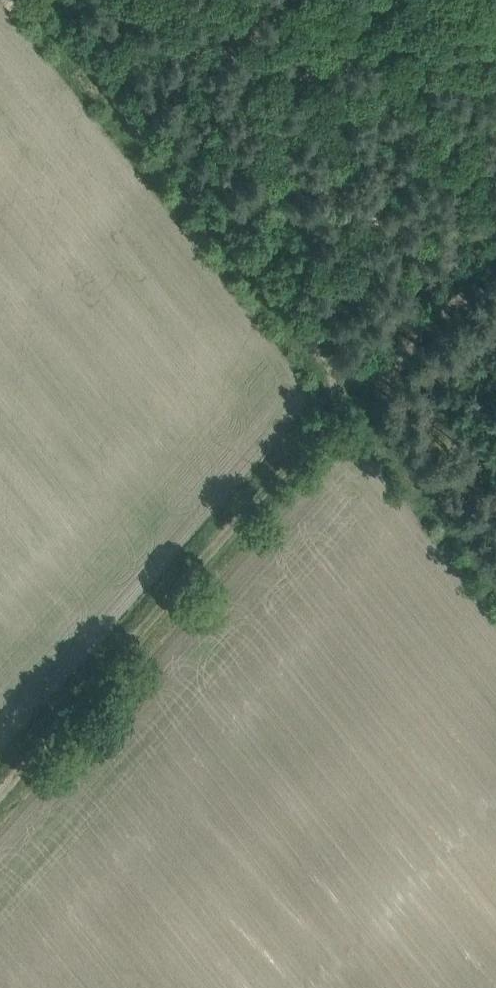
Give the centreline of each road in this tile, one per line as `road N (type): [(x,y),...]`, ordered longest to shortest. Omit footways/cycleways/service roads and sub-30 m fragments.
road 1 (track): [(0,806),(355,402),(495,256)]
road 2 (track): [(495,575),(34,0)]

